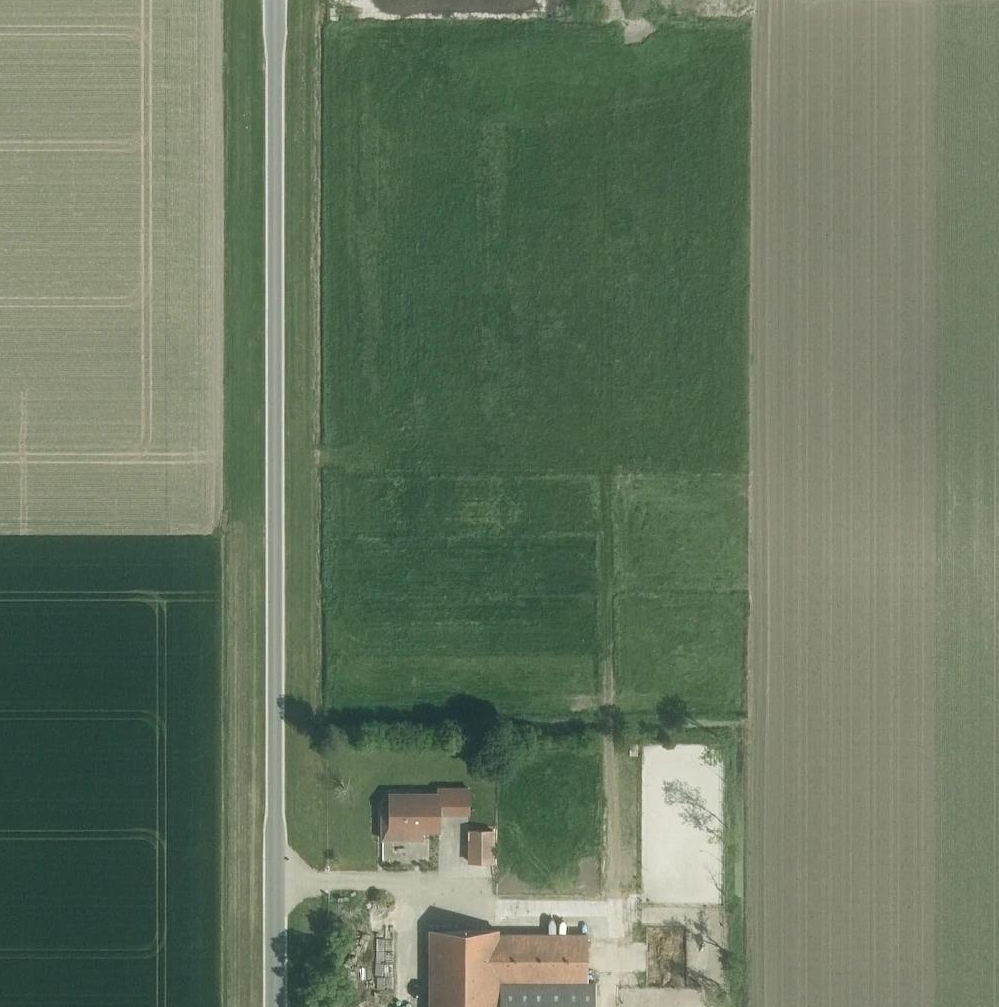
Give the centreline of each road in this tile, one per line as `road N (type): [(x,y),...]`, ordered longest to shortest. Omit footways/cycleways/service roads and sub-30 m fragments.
road 1 (unclassified): [(270,1006),(277,0)]

